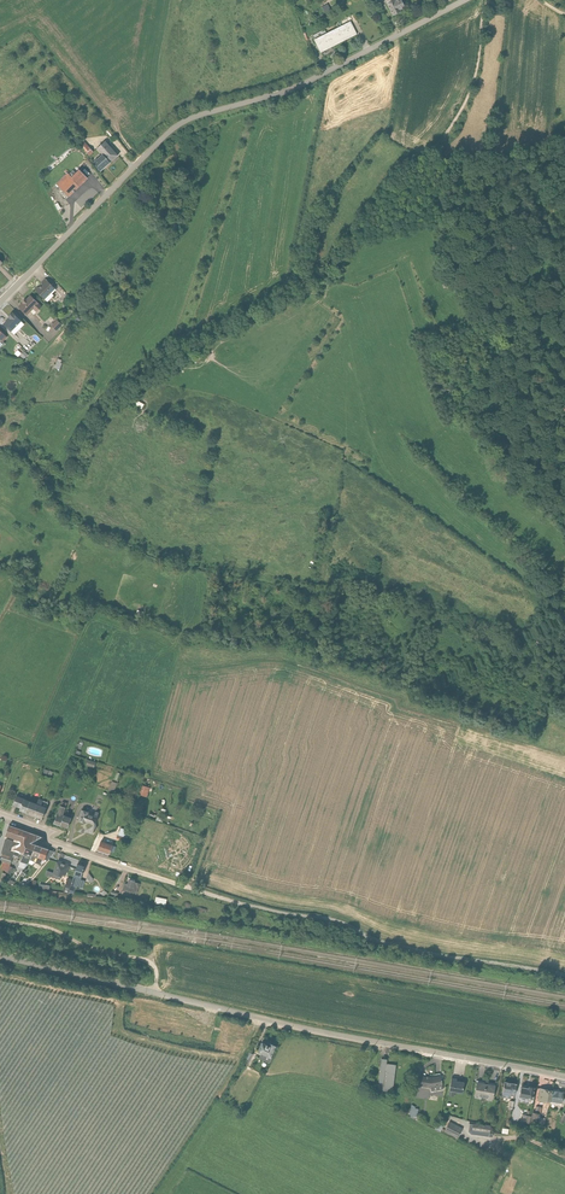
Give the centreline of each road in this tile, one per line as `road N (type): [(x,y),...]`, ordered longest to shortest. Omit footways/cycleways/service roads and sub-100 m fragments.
road 1 (track): [(41,486),(62,487),(71,478),(84,442),(123,393),(322,273),(449,135),(473,87),(489,0)]
road 2 (tertiary): [(0,956),(313,1031),(564,1077)]
road 3 (residential): [(0,303),(177,126),(300,86),(467,0)]
road 4 (track): [(564,975),(385,943),(336,920),(243,905)]
road 5 (track): [(0,920),(48,927),(146,961),(155,970),(156,993)]
road 6 (residential): [(157,878),(0,824)]

